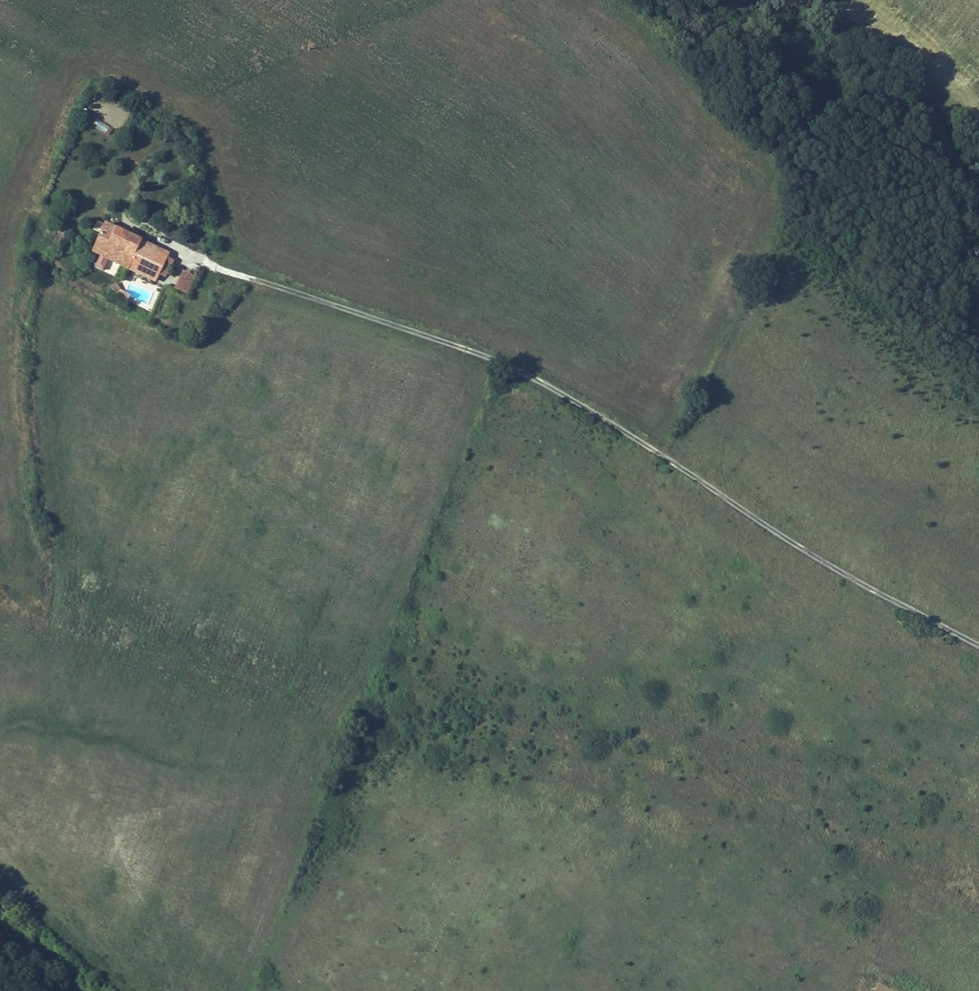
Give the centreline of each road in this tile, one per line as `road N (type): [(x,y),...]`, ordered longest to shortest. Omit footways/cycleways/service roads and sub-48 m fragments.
road 1 (track): [(660,0),(978,358)]

